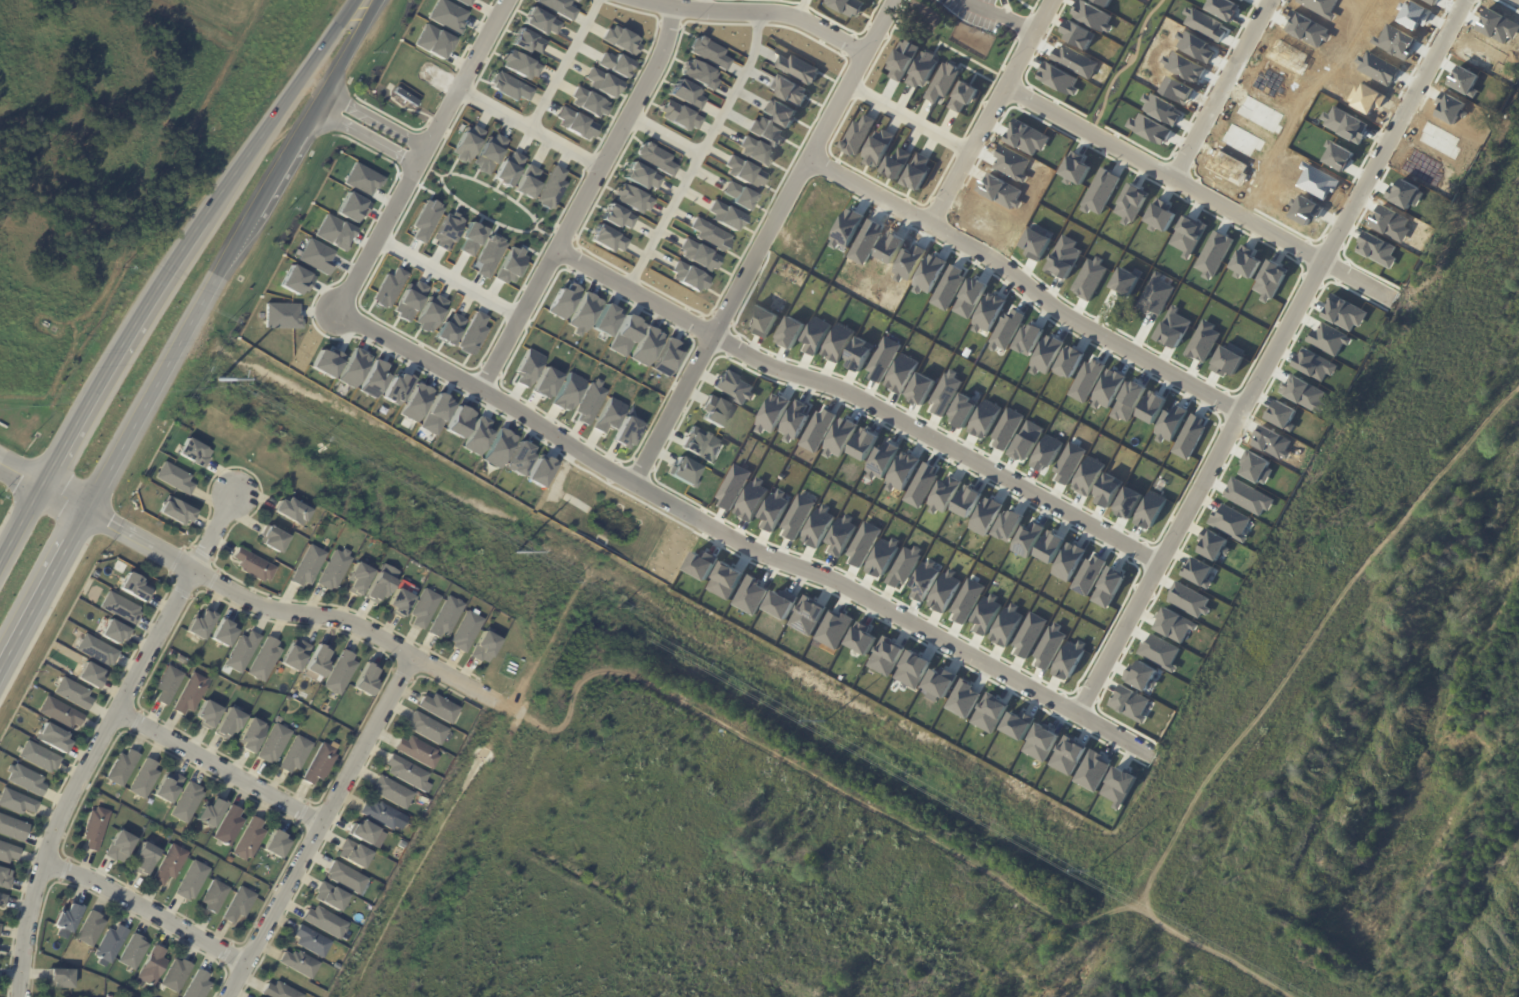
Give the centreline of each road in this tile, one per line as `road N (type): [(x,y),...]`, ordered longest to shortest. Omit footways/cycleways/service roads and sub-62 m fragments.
road 1 (residential): [(1097,726),(830,579),(763,558),(333,313)]
road 2 (track): [(1301,996),(1172,927),(1148,894),(1213,769),(1360,565),(1518,381)]
road 3 (residential): [(1475,0),(1079,715)]
road 4 (secondary): [(0,665),(369,0)]
road 5 (residential): [(1161,563),(834,386),(751,357),(558,249)]
road 6 (secondary): [(359,0),(177,253),(0,555)]
road 7 (residential): [(236,492),(64,806),(37,892),(21,996)]
road 8 (residential): [(893,0),(634,484)]
road 9 (residential): [(41,482),(247,600),(357,625),(522,717)]
road 10 (residential): [(1247,414),(1071,318),(989,257),(808,157)]
road 11 (residential): [(1396,300),(1009,90)]
road 12 (residential): [(673,9),(662,48),(481,397)]
road 13 (residential): [(415,656),(227,996)]
road 14 (residential): [(333,313),(505,0)]
road 15 (residential): [(1057,0),(934,225)]
road 16 (residential): [(640,0),(799,15),(864,54)]
road 17 (residential): [(117,710),(323,822)]
road 18 (residential): [(46,863),(98,881),(245,964)]
road 19 (residential): [(1278,0),(1180,182)]

